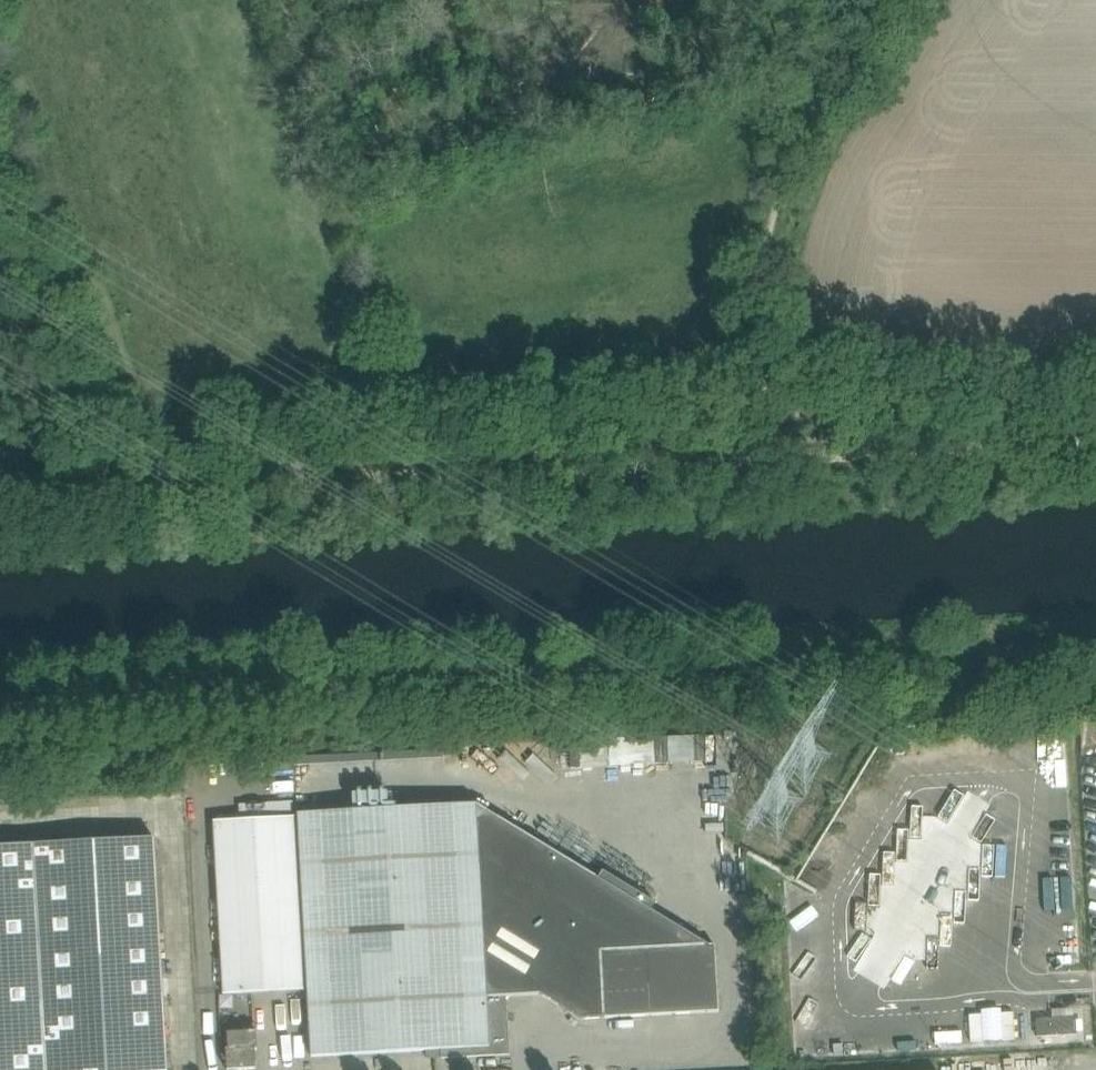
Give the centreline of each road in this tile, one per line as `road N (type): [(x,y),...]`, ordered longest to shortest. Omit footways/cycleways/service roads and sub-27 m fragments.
road 1 (track): [(249,480),(761,465)]
road 2 (track): [(890,0),(788,158),(741,281),(761,465)]
road 3 (track): [(203,460),(99,410),(0,126)]
road 4 (track): [(761,465),(1095,446)]
road 5 (track): [(0,490),(249,480)]

